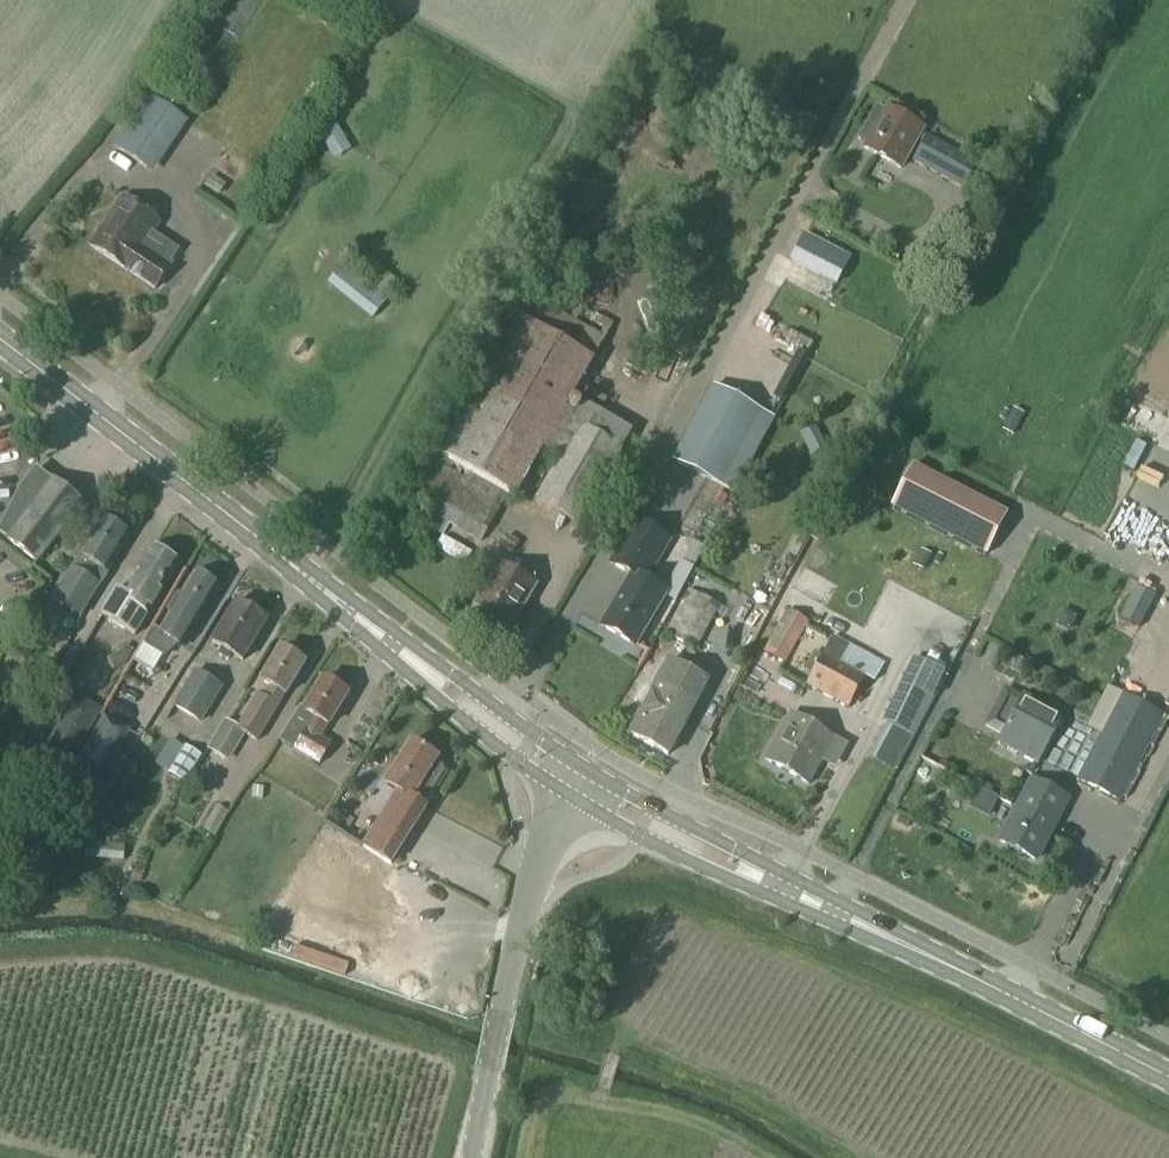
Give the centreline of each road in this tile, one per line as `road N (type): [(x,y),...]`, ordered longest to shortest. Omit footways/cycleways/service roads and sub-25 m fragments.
road 1 (residential): [(501,730),(906,0)]
road 2 (secondary): [(1168,1078),(575,782)]
road 3 (secondary): [(501,730),(0,340)]
road 4 (unclassified): [(471,1157),(518,920),(575,782)]

